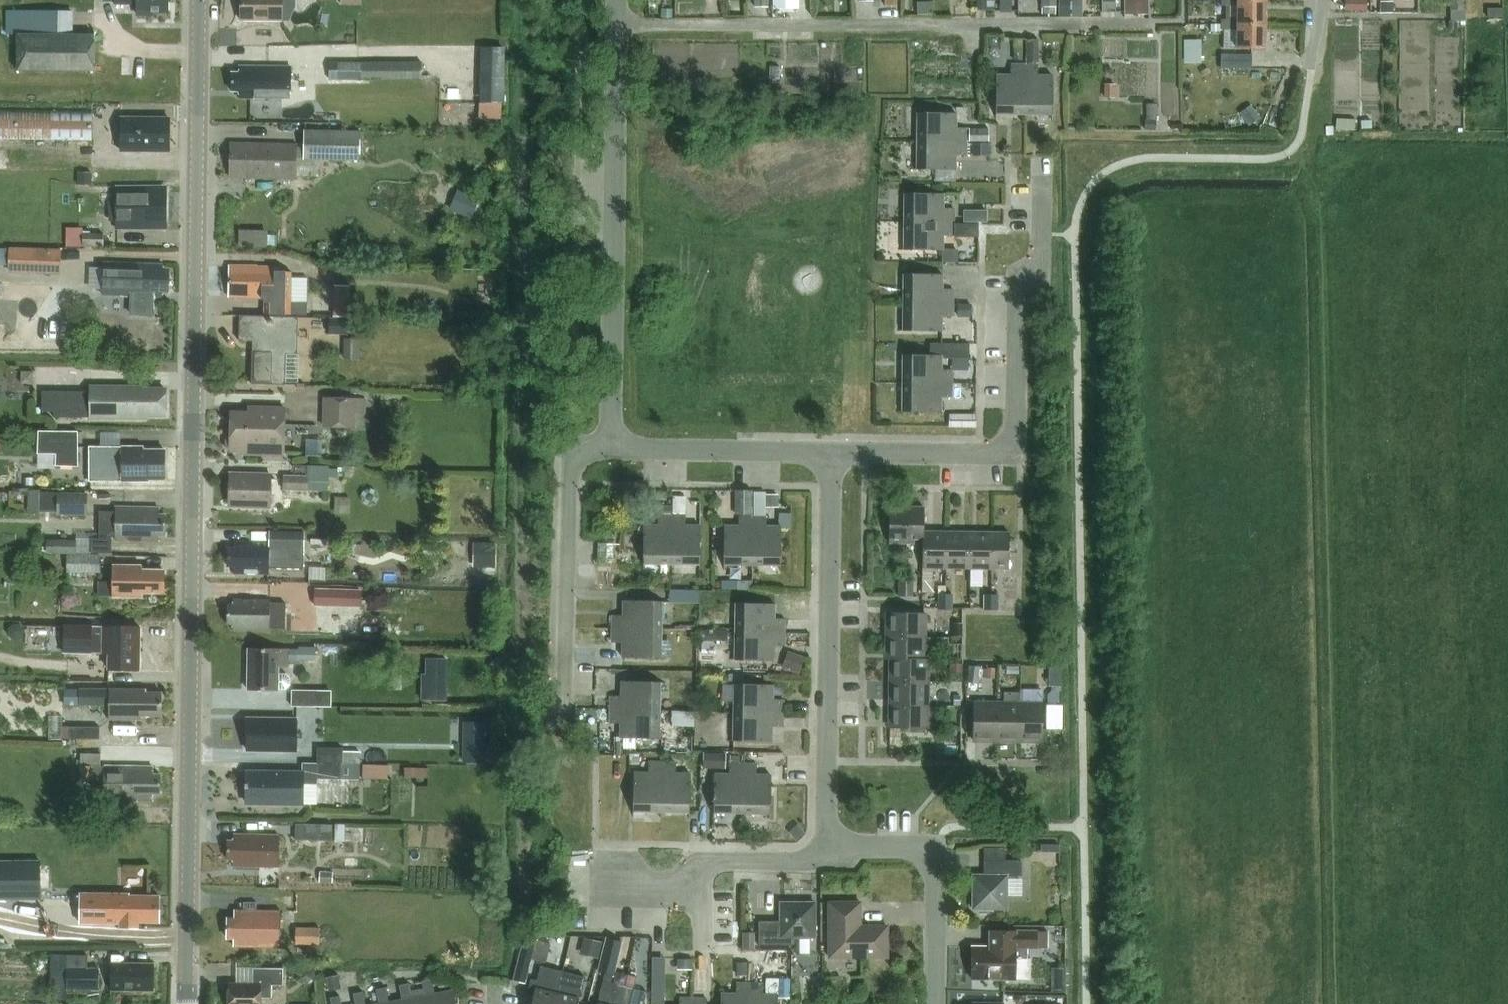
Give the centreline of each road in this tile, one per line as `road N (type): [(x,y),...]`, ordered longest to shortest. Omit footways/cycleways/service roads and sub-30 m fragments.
road 1 (secondary): [(189,1003),(203,0)]
road 2 (residential): [(834,454),(987,454),(1011,446),(1019,420),(1020,291),(1044,256),(1044,160)]
road 3 (residential): [(611,448),(619,0)]
road 4 (residential): [(827,763),(834,454)]
road 5 (residential): [(559,724),(569,470),(611,448)]
road 6 (residential): [(937,1003),(939,883),(930,860),(916,848),(827,847)]
road 7 (residential): [(601,888),(672,888),(705,864),(803,861),(827,847)]
road 8 (residential): [(827,763),(1054,763)]
road 9 (residential): [(611,448),(834,454)]

